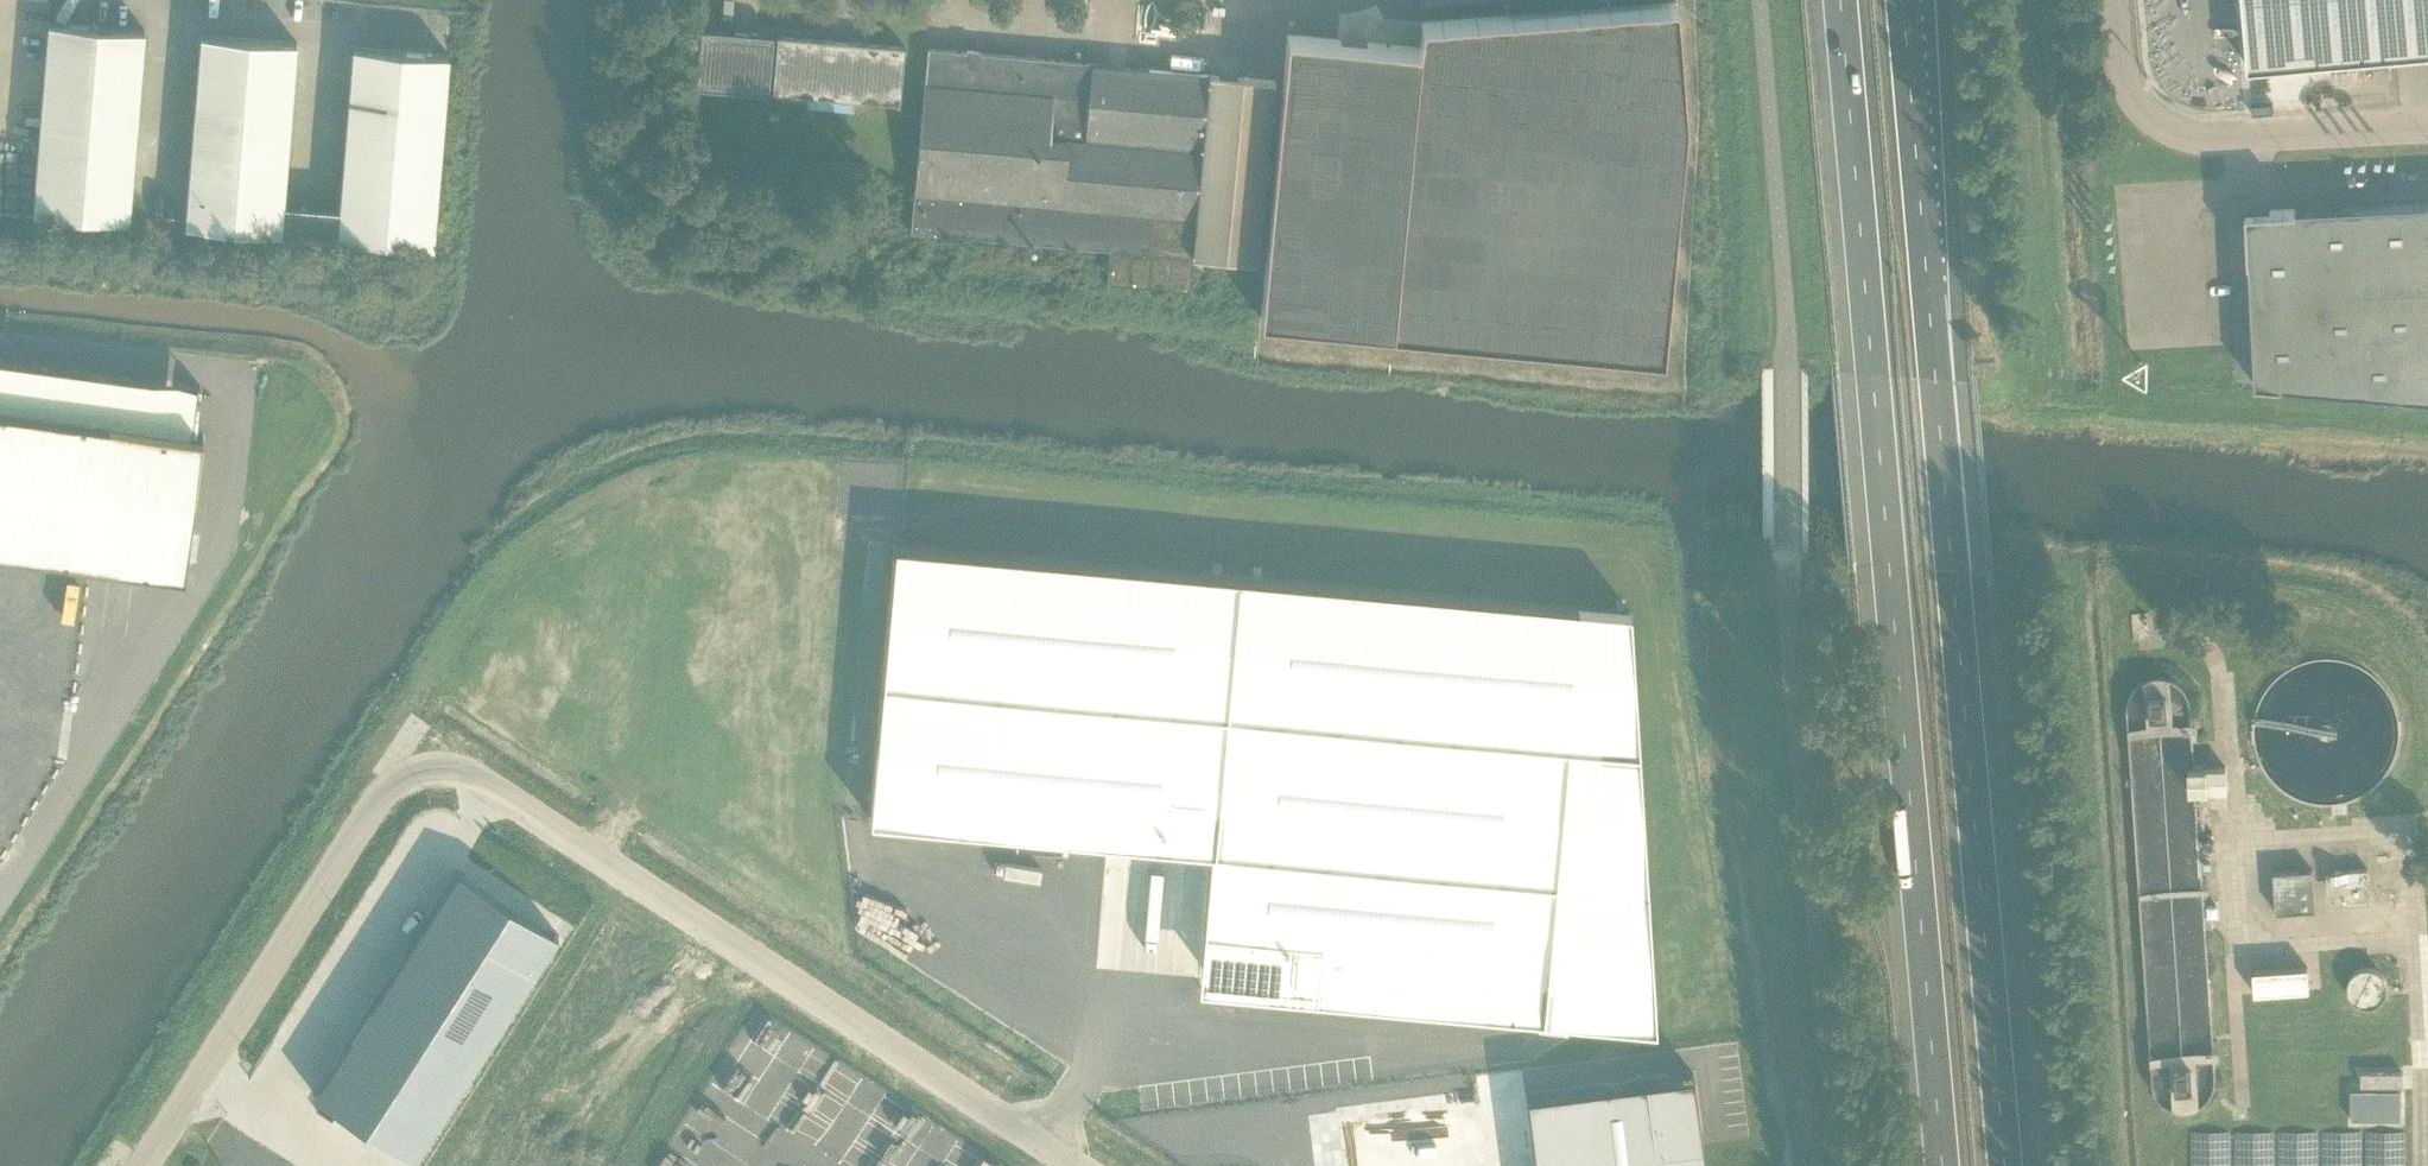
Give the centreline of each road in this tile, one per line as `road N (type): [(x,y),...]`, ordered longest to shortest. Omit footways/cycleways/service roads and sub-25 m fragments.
road 1 (unclassified): [(1079,1165),(469,775),(437,767),(393,780),(372,800),(140,1165)]
road 2 (motorway): [(1841,0),(1944,1165)]
road 3 (motorway): [(2006,1165),(1904,0)]
road 4 (unclassified): [(1846,1165),(1794,636),(1789,368),(1761,0)]
road 5 (unclassified): [(2427,125),(2208,138),(2166,126),(2134,88),(2125,0)]

